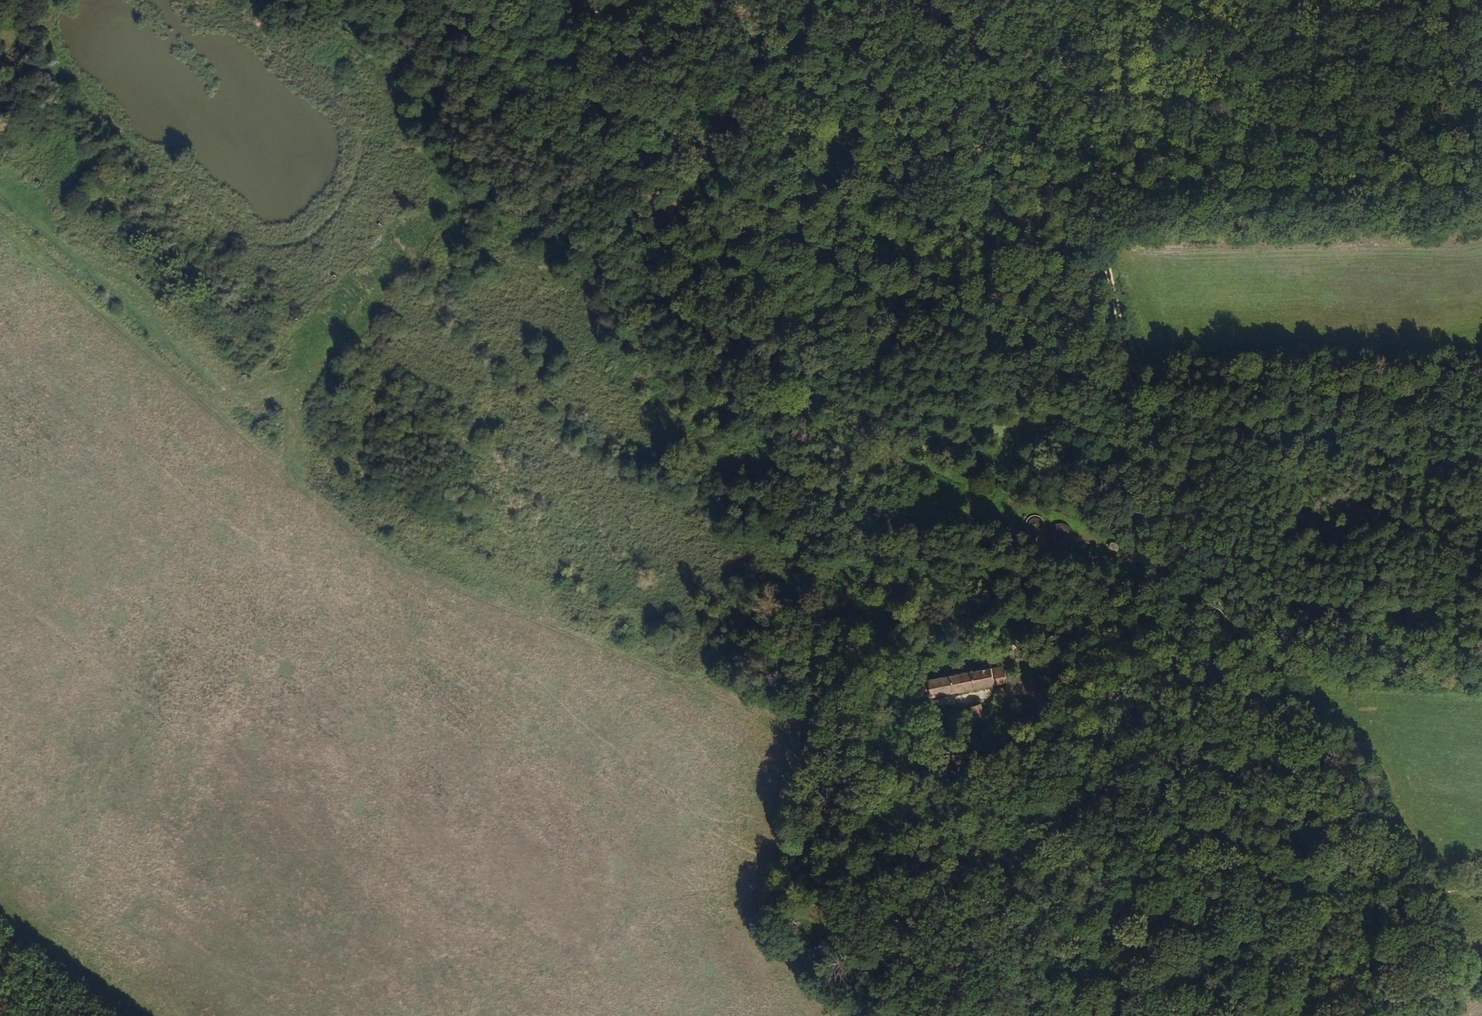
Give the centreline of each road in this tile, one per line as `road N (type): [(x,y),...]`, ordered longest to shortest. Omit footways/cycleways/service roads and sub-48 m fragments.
road 1 (track): [(1018,1015),(995,891),(1033,703),(1137,613),(1107,195),(1031,0)]

